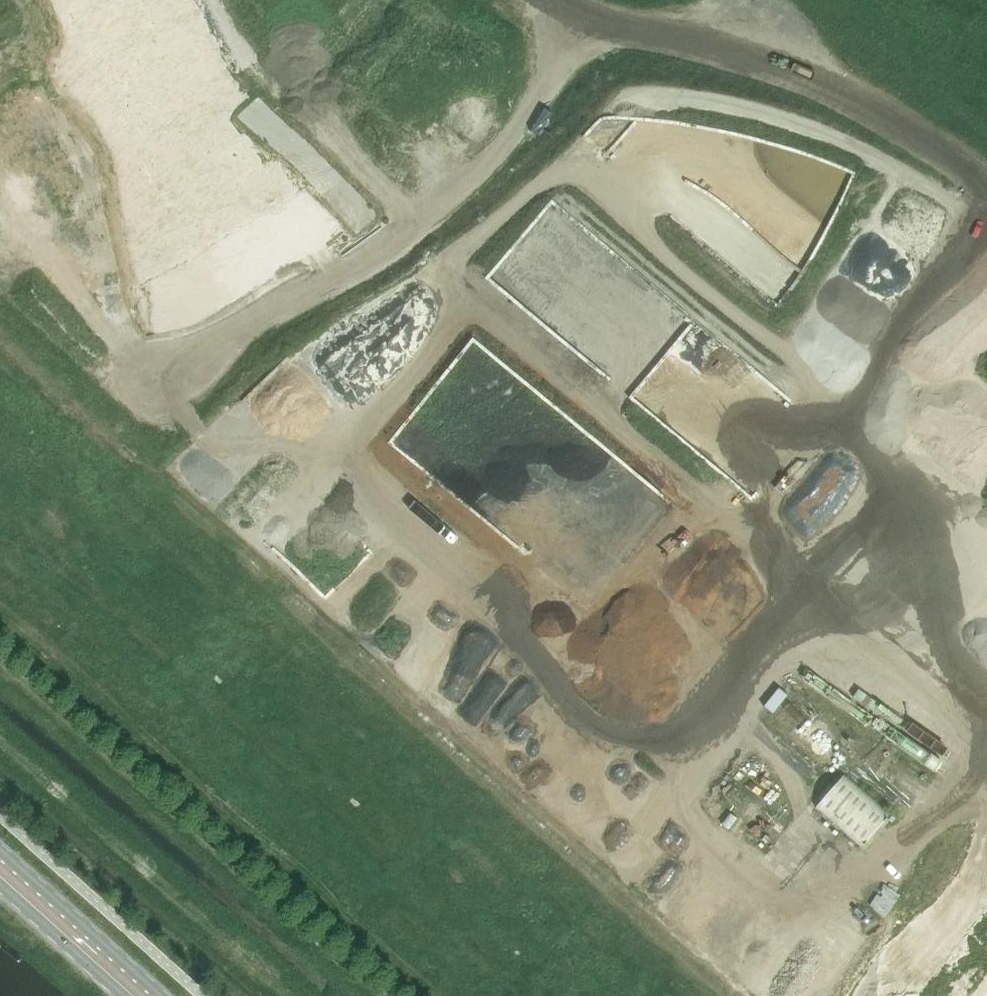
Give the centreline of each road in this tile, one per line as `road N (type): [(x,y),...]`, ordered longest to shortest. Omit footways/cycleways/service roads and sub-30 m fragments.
road 1 (track): [(986,267),(910,379),(841,537),(778,656),(707,747),(628,820)]
road 2 (track): [(572,14),(535,111),(464,196),(393,247),(278,296),(149,413)]
road 3 (track): [(870,472),(798,434),(662,421),(604,390),(503,289)]
road 4 (secondary): [(146,995),(0,864)]

